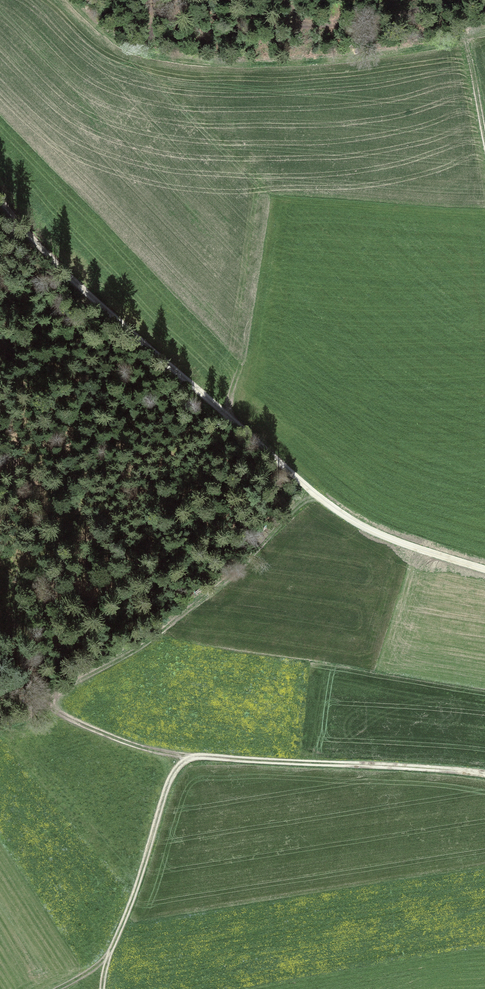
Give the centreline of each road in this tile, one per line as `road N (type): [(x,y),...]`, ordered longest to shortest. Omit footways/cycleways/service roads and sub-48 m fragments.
road 1 (track): [(0,200),(60,270),(339,515),(484,569)]
road 2 (track): [(484,774),(190,757),(67,717)]
road 3 (track): [(95,0),(127,22),(190,32),(419,15),(480,0)]
road 4 (track): [(0,432),(58,537),(58,582),(26,664),(36,696),(67,717)]
road 5 (track): [(106,960),(168,783),(190,757)]
road 6 (track): [(458,6),(484,128)]

